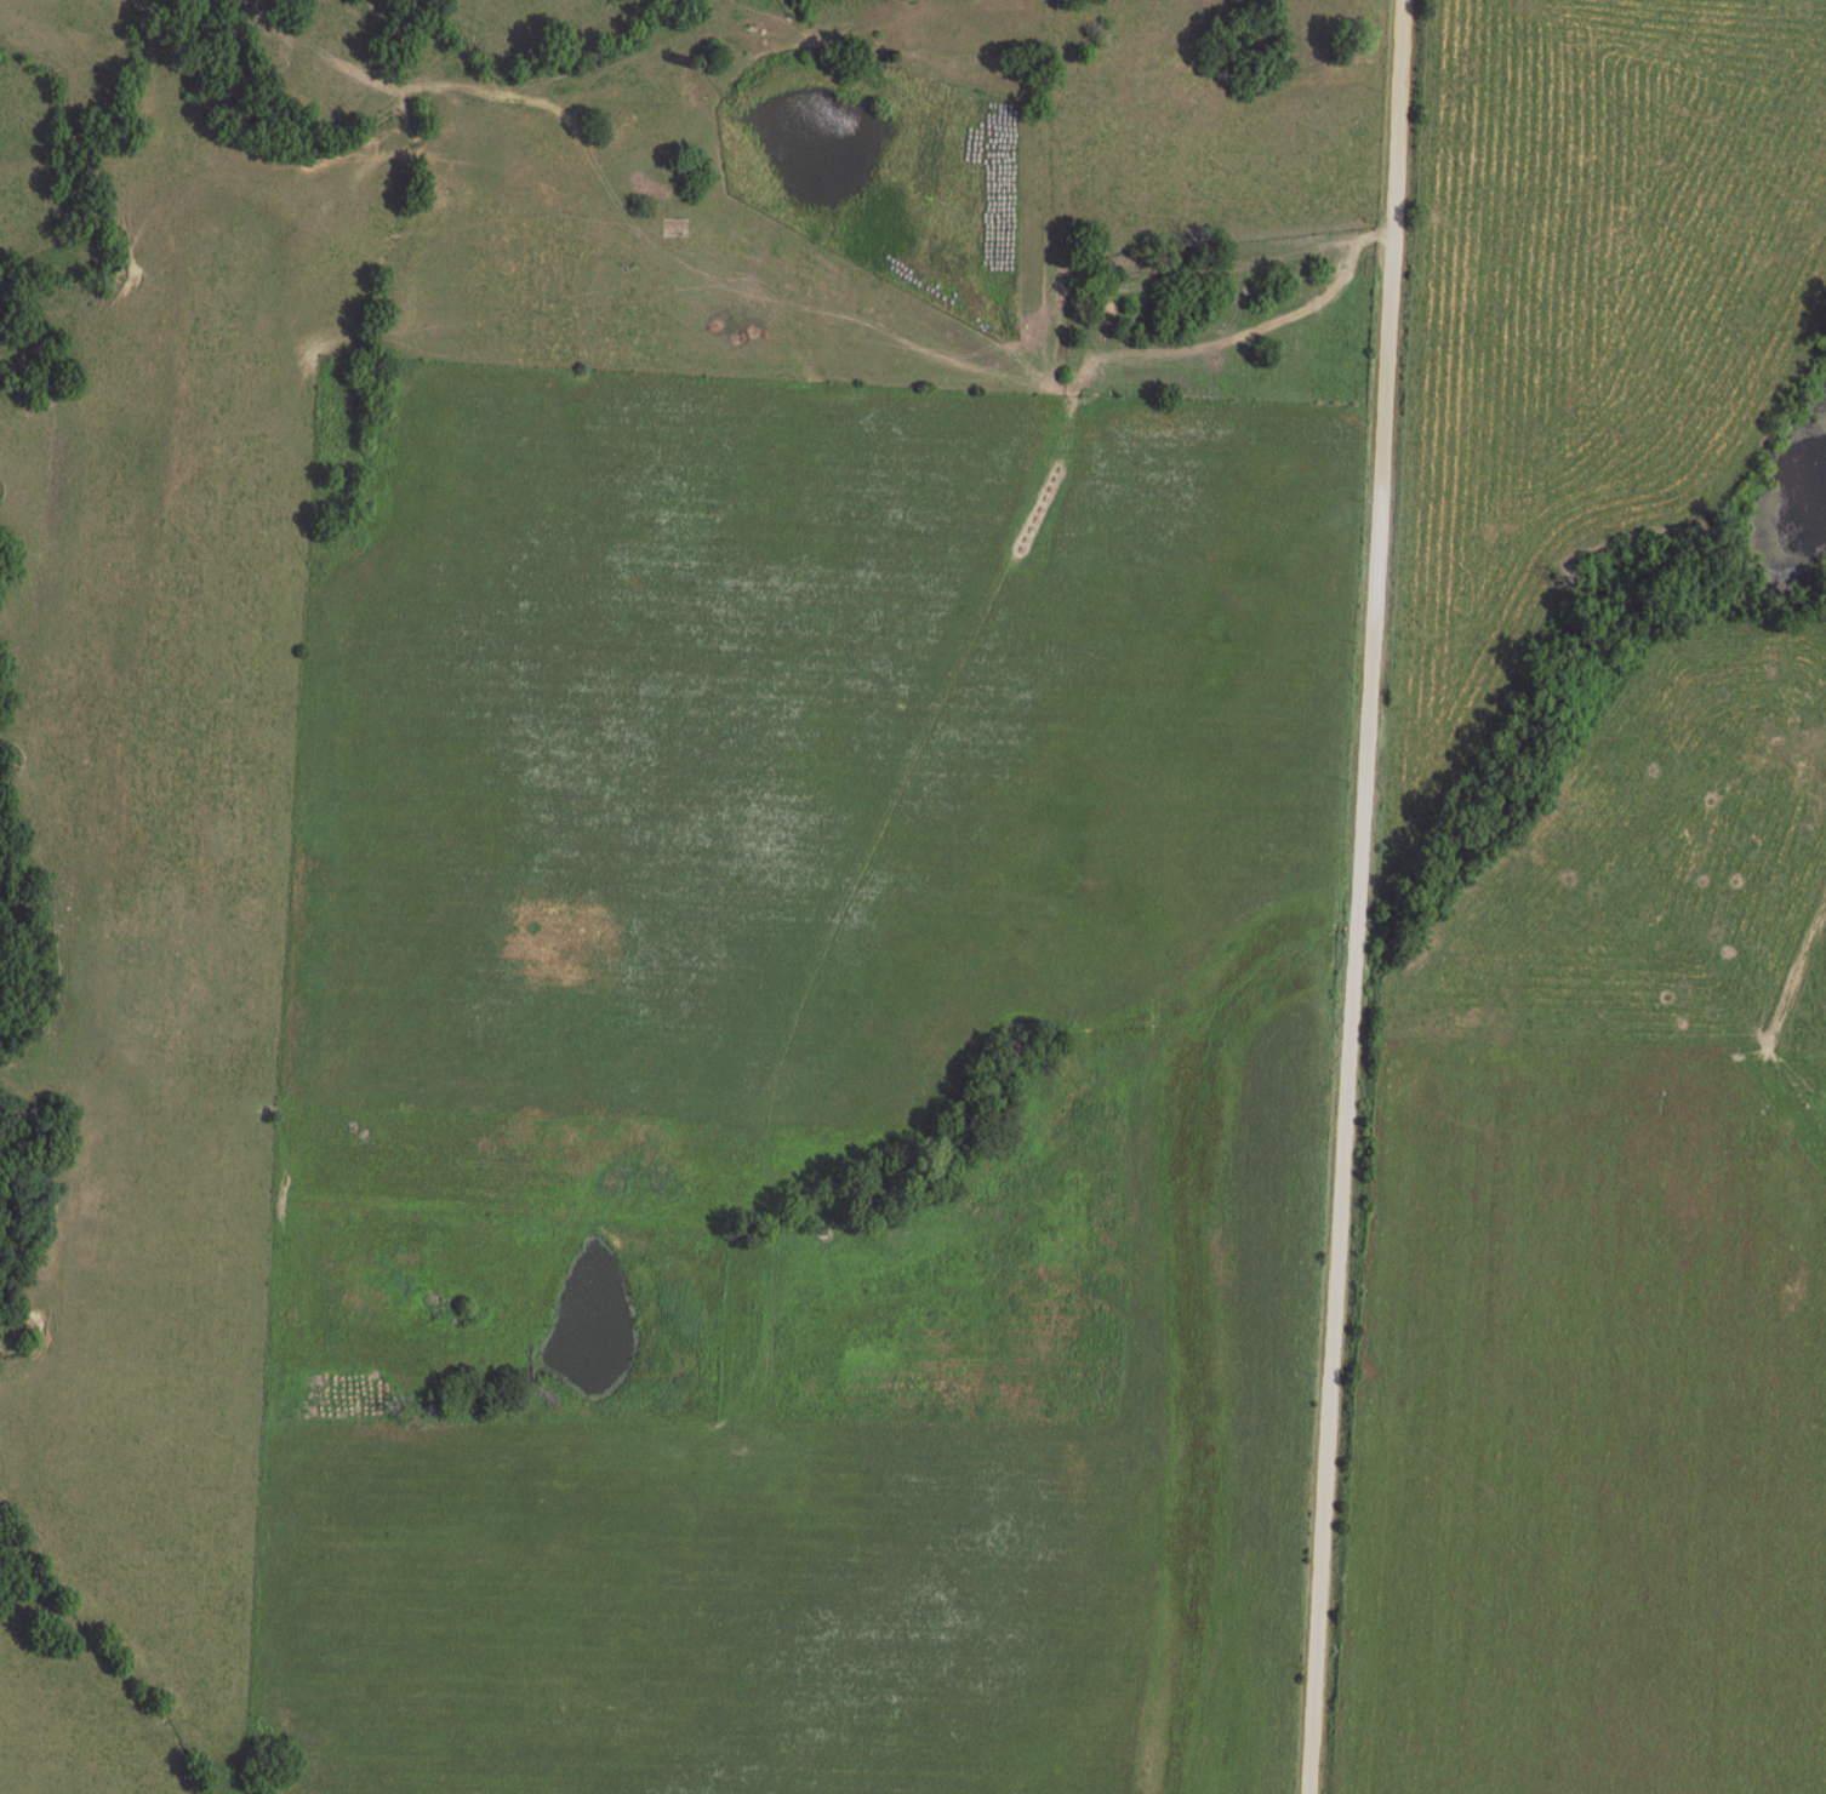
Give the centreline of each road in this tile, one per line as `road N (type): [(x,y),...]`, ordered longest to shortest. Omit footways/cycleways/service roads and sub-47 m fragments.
road 1 (residential): [(1306,1793),(1342,1056),(1394,310),(1404,0)]

